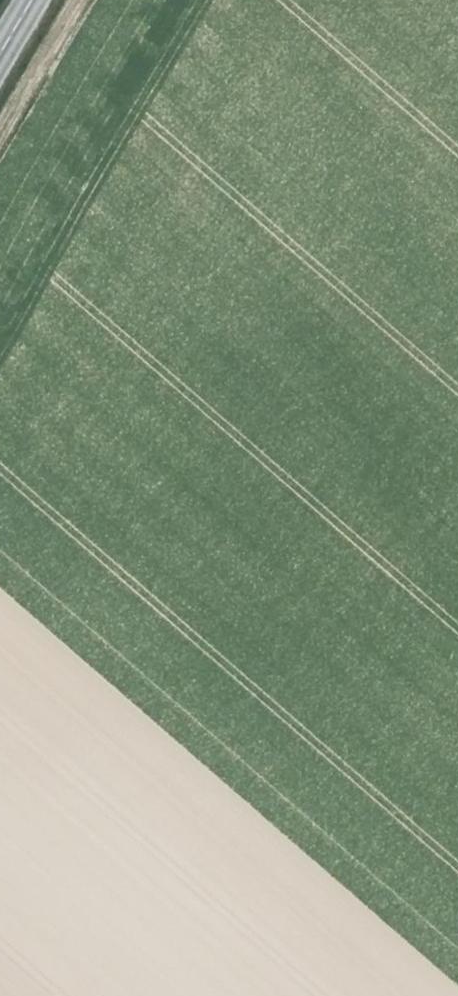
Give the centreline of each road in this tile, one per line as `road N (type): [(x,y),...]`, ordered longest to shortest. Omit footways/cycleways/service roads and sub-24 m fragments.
road 1 (track): [(0,137),(82,0)]

